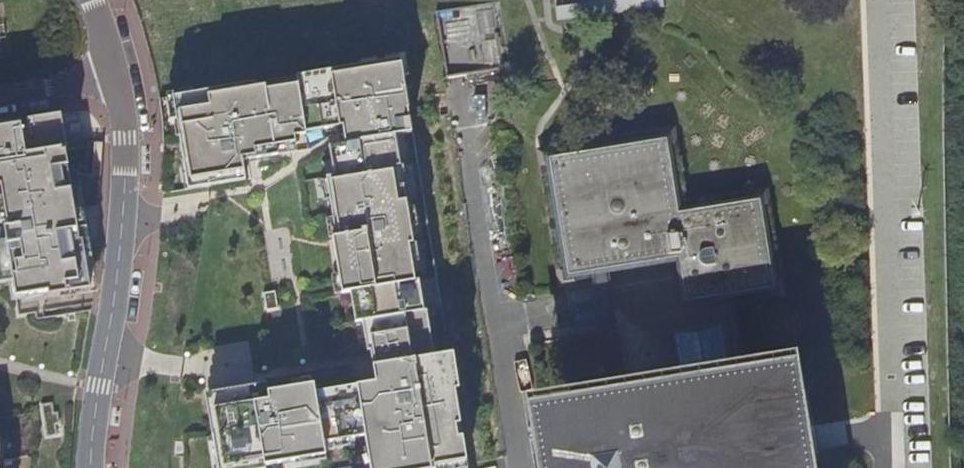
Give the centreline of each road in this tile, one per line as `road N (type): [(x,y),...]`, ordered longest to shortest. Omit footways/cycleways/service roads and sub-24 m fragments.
road 1 (track): [(883,400),(874,0)]
road 2 (residential): [(120,75),(127,198),(94,467)]
road 3 (residential): [(0,97),(120,75)]

